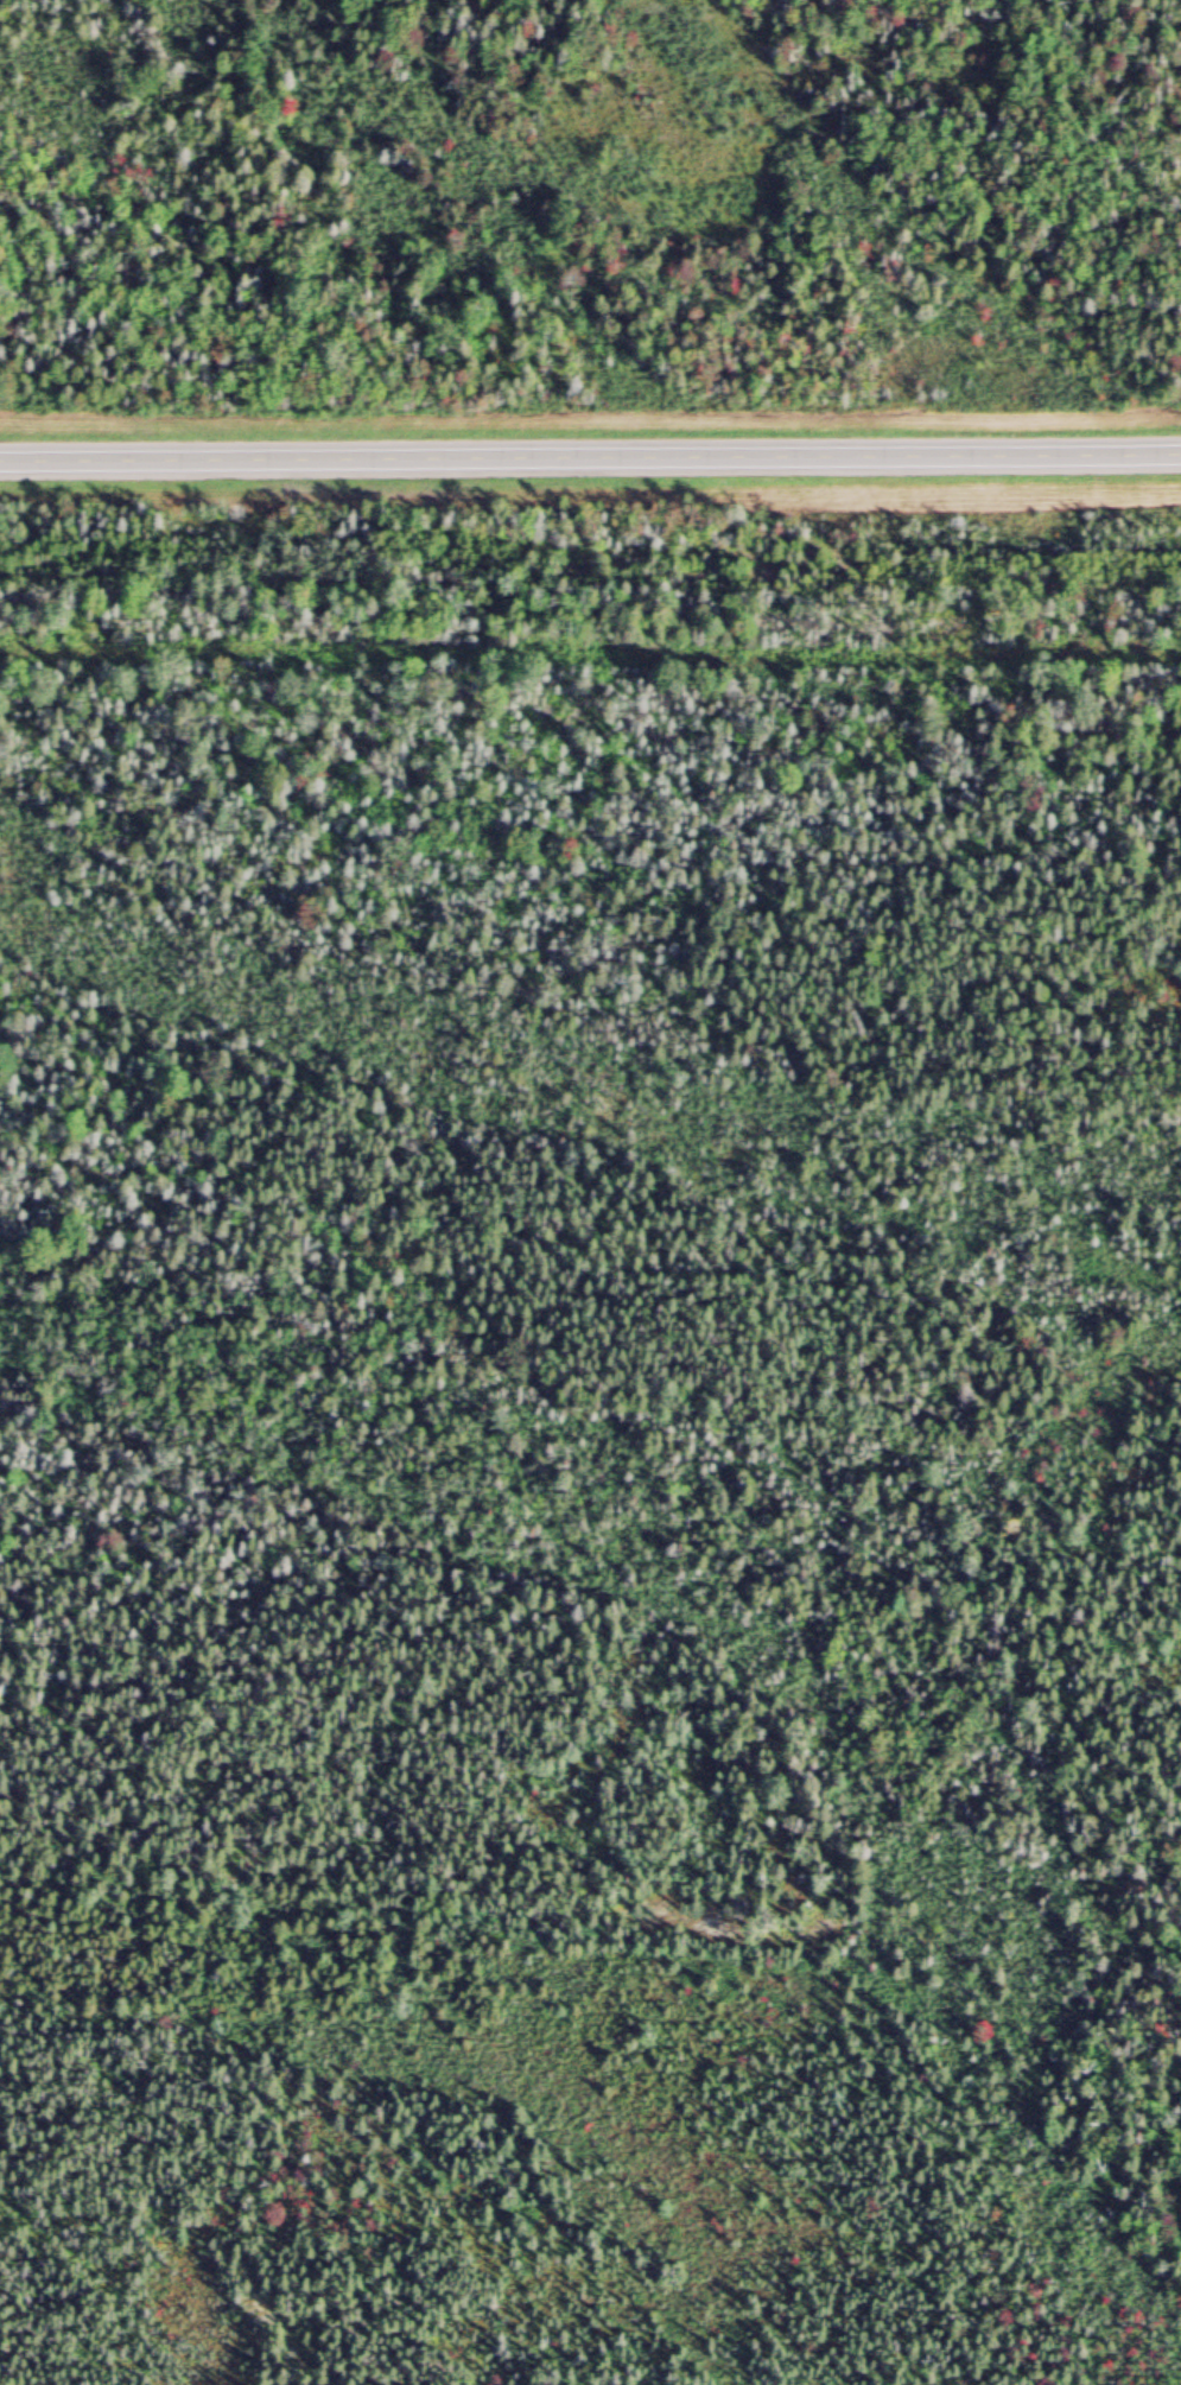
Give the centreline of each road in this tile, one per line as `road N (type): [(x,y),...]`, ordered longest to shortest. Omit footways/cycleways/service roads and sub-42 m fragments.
road 1 (trunk): [(0,456),(1180,450)]

